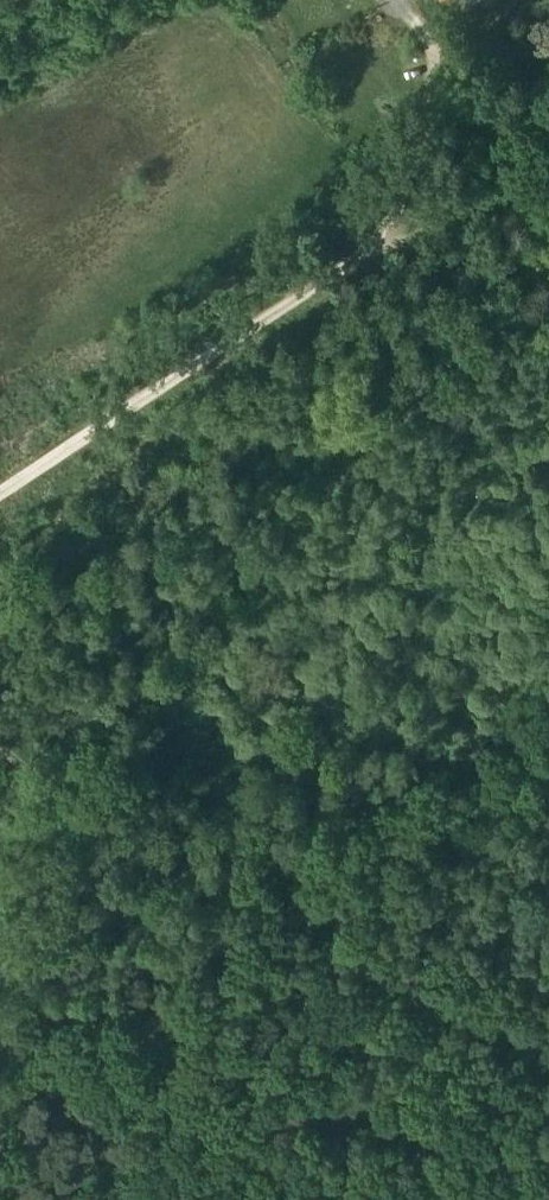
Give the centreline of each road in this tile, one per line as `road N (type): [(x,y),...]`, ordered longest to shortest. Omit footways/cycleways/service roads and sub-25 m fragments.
road 1 (track): [(548,268),(500,199),(381,253),(0,491)]
road 2 (track): [(69,792),(271,865),(329,932),(548,1038)]

